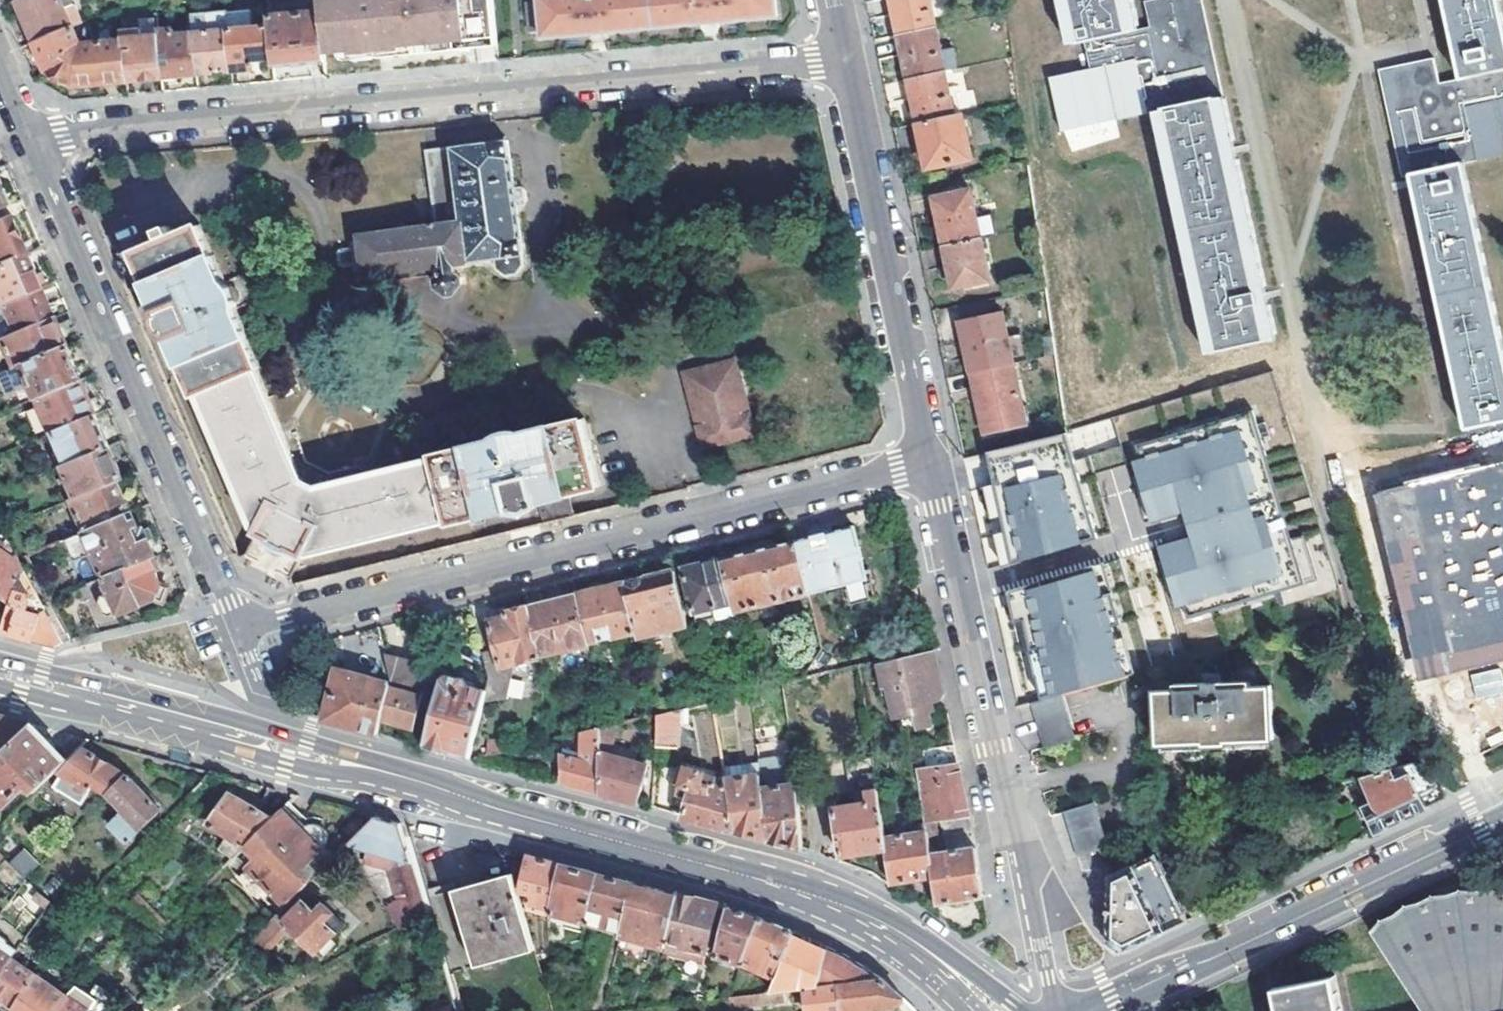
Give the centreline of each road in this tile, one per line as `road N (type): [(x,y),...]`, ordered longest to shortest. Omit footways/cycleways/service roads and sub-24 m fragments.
road 1 (residential): [(28,136),(846,59)]
road 2 (secondary): [(260,745),(784,884),(898,940),(964,985)]
road 3 (residential): [(931,461),(241,627)]
road 4 (residential): [(1050,1010),(1016,820),(931,461)]
road 5 (residential): [(241,627),(28,136)]
road 6 (tertiary): [(1502,818),(1089,1010)]
road 7 (residential): [(846,59),(931,461)]
road 8 (secondary): [(0,676),(260,745)]
road 9 (residential): [(260,745),(267,696),(241,627)]

